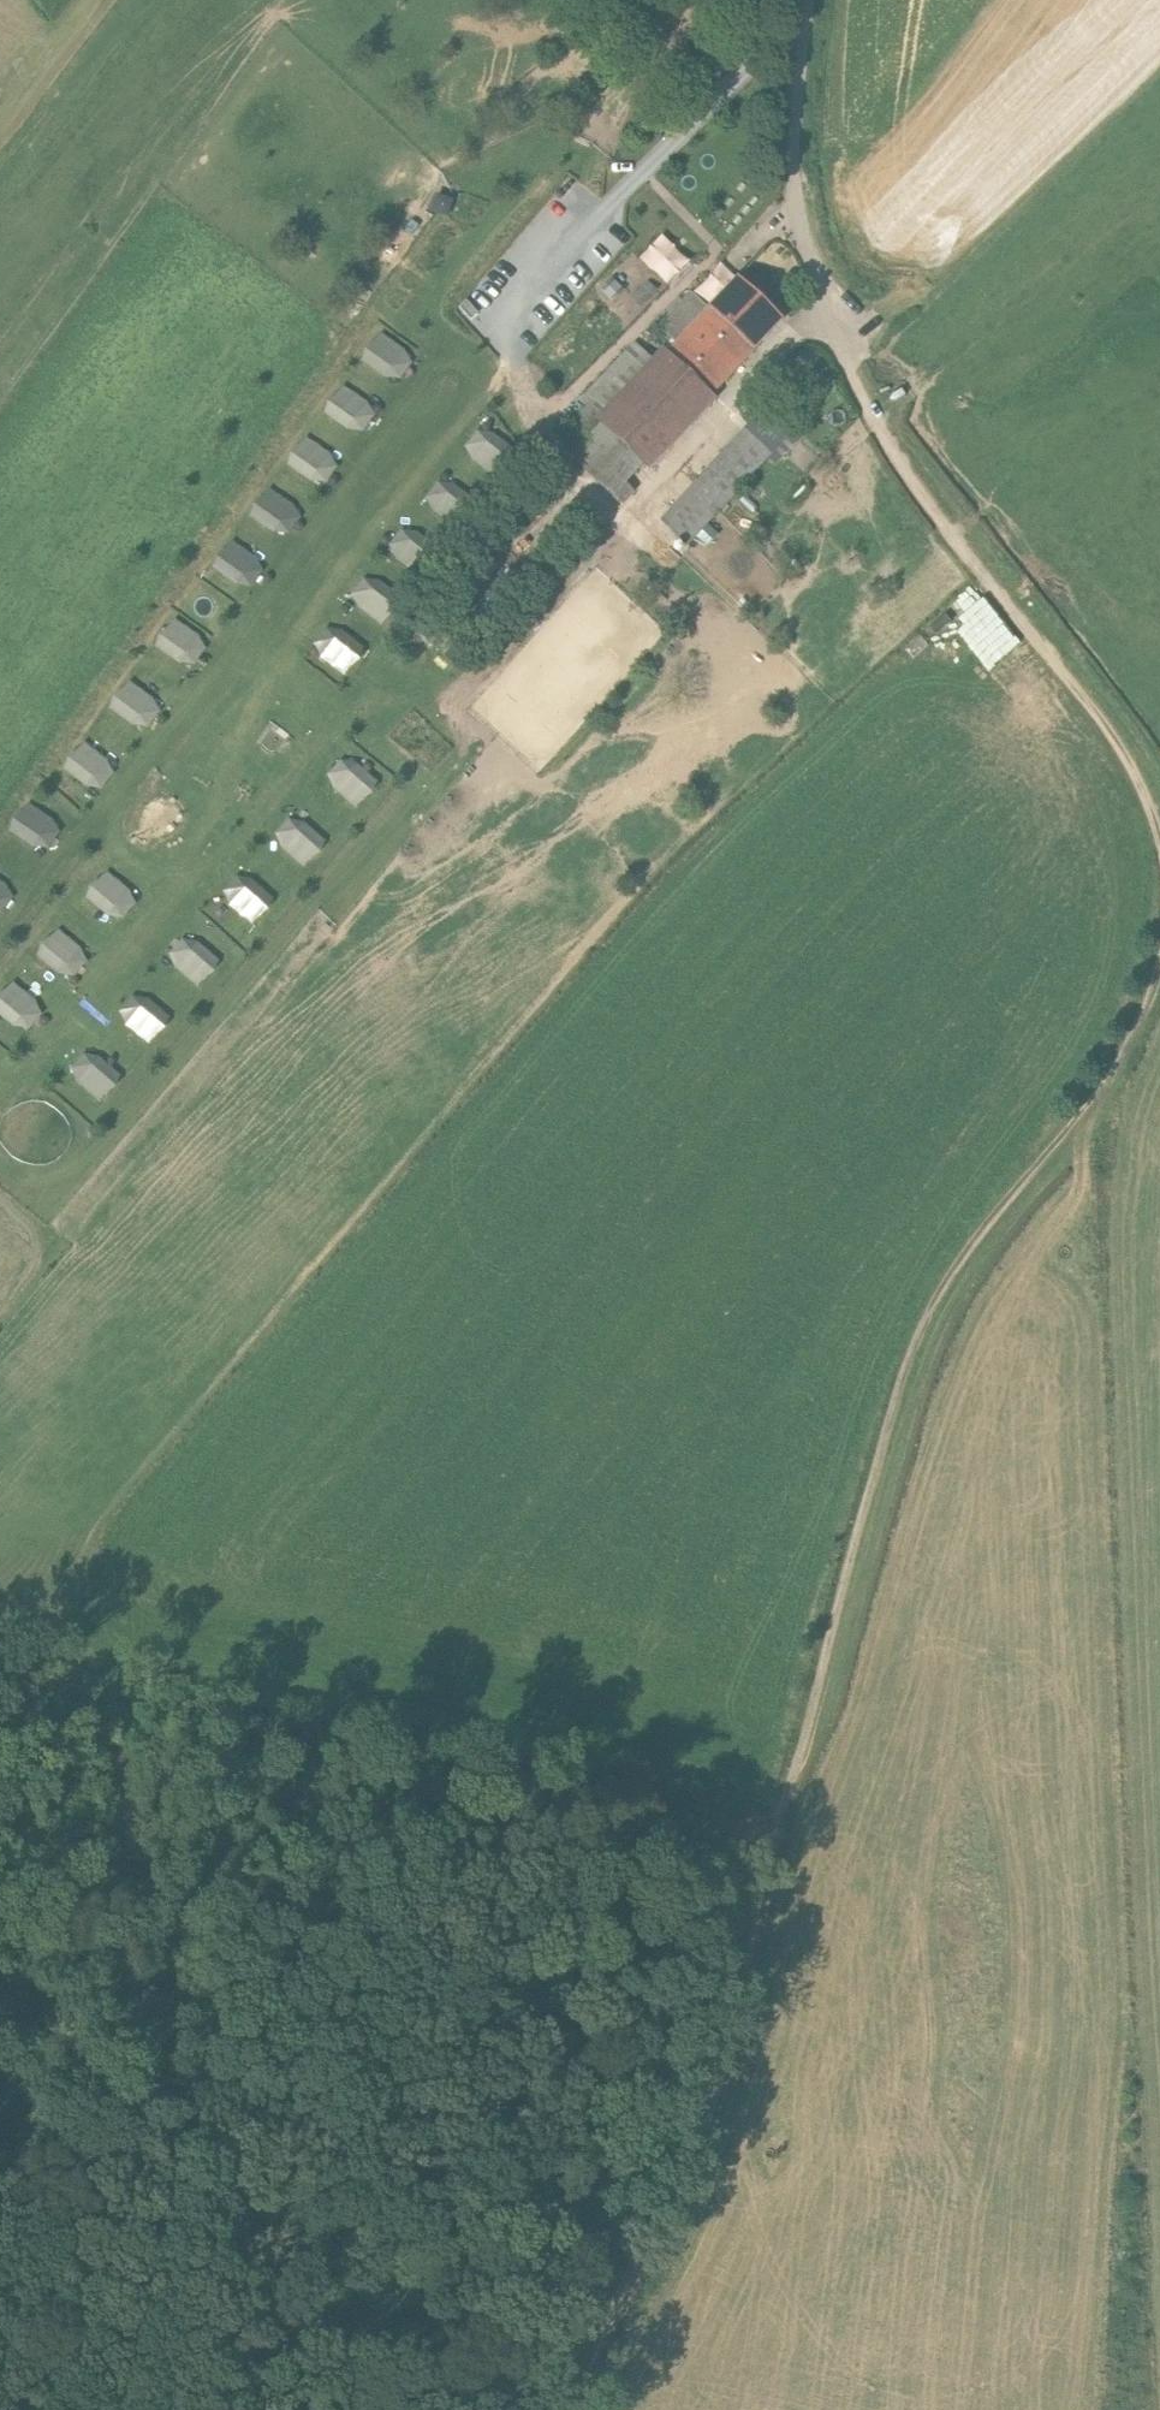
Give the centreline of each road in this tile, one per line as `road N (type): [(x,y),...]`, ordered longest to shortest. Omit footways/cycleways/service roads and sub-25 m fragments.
road 1 (track): [(1159,955),(1106,1077),(974,1239),(912,1347),(782,1810),(728,2059),(569,2409)]
road 2 (track): [(837,349),(918,491),(1125,756),(1159,840)]

